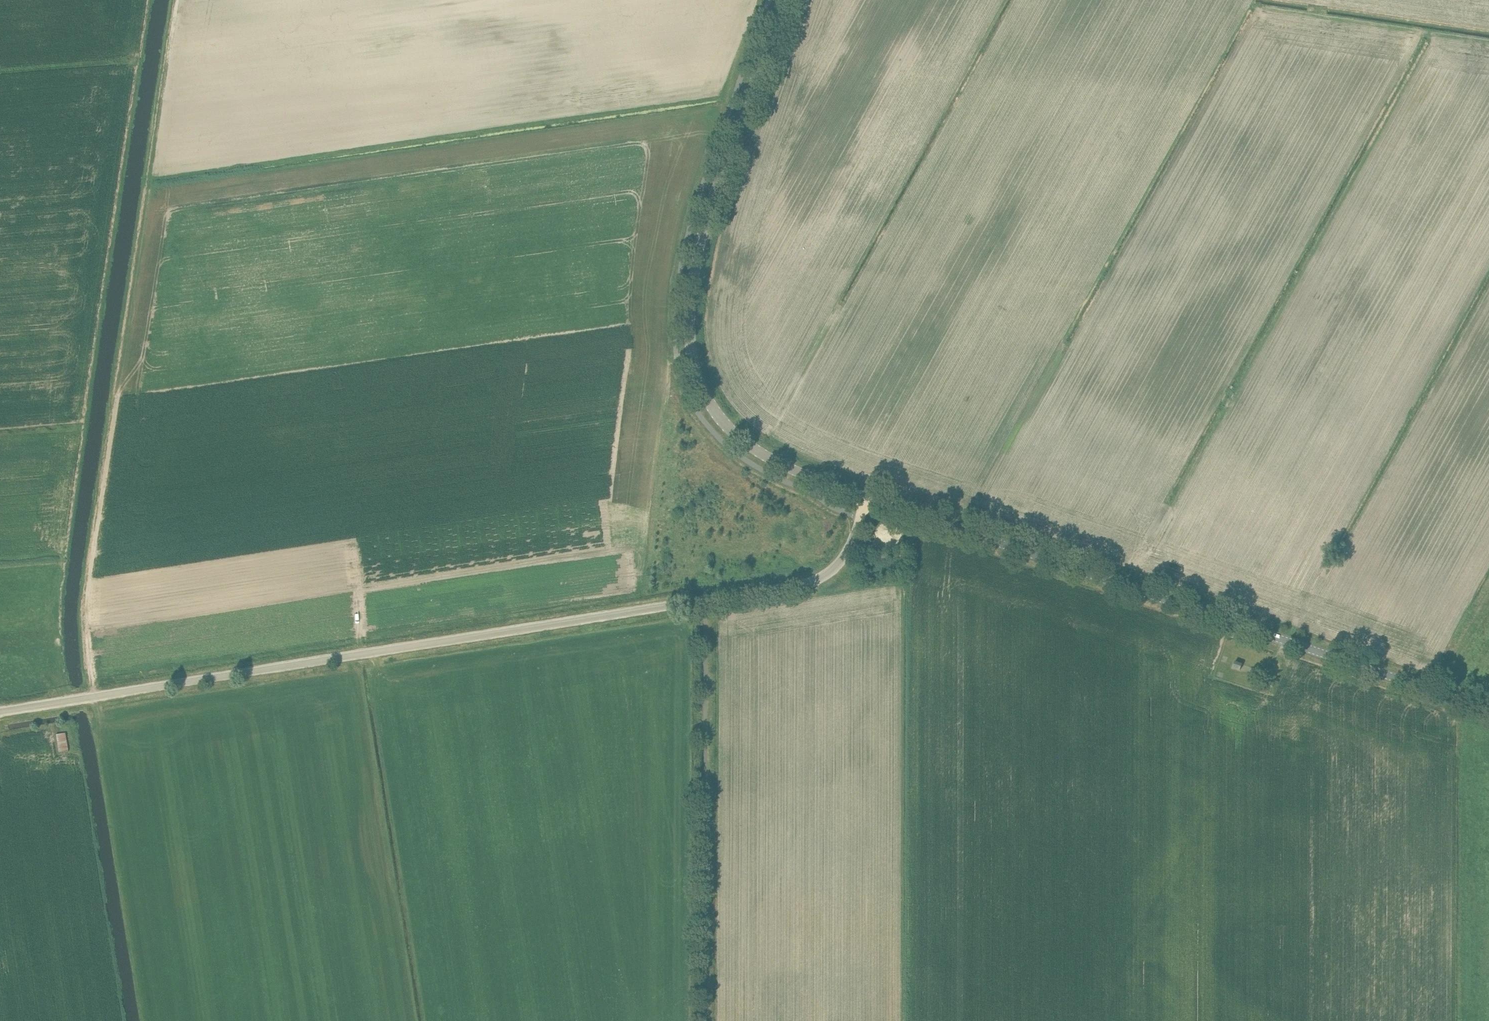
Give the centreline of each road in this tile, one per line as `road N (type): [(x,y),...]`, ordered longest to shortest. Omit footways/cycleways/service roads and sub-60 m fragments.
road 1 (unclassified): [(0,712),(805,585),(845,556),(868,497)]
road 2 (secondary): [(1488,710),(868,497)]
road 3 (secondary): [(868,497),(738,437),(693,363),(692,292),(710,206),(784,0)]

